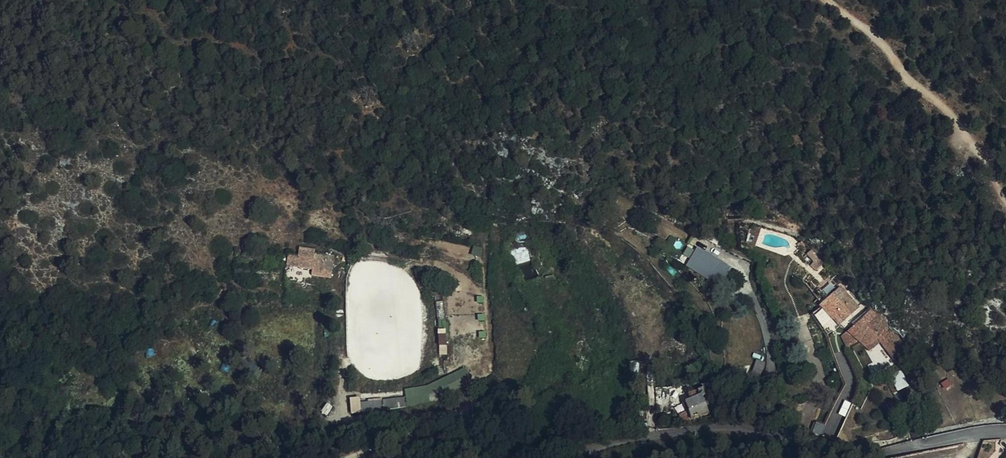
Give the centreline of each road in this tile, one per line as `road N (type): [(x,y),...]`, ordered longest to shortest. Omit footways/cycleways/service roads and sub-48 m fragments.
road 1 (unclassified): [(536,457),(710,428),(858,455),(1005,431)]
road 2 (track): [(829,0),(959,123),(1005,201)]

